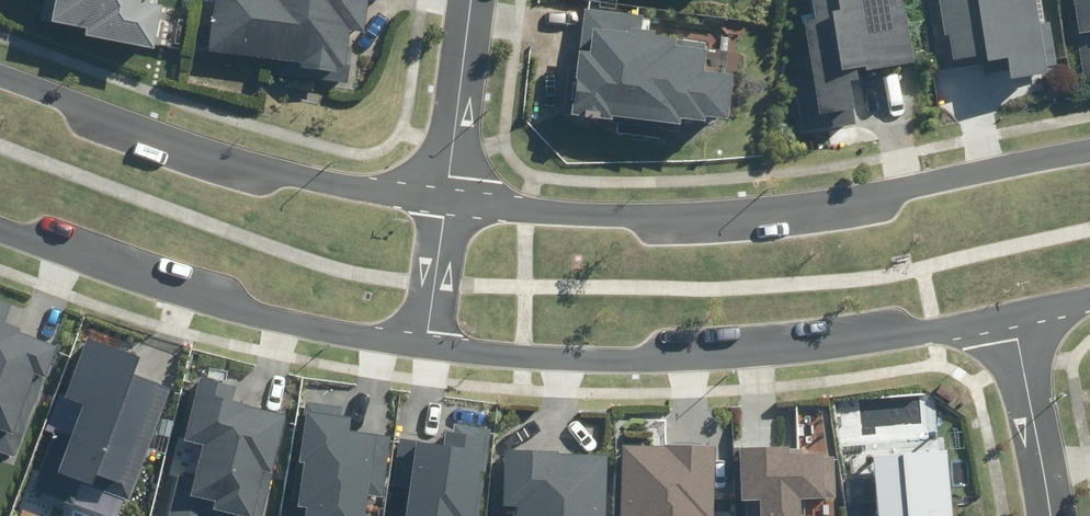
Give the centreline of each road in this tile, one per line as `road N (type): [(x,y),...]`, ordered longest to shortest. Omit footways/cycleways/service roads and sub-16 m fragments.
road 1 (tertiary): [(447,200),(573,210),(767,210),(1089,152)]
road 2 (tertiary): [(1015,316),(701,355),(522,357),(427,346)]
road 3 (tertiary): [(0,76),(254,164),(447,200)]
road 4 (tertiary): [(427,346),(258,312),(0,232)]
road 5 (residential): [(1050,515),(1015,316)]
road 6 (residential): [(472,0),(447,200)]
road 7 (tertiary): [(447,200),(427,346)]

